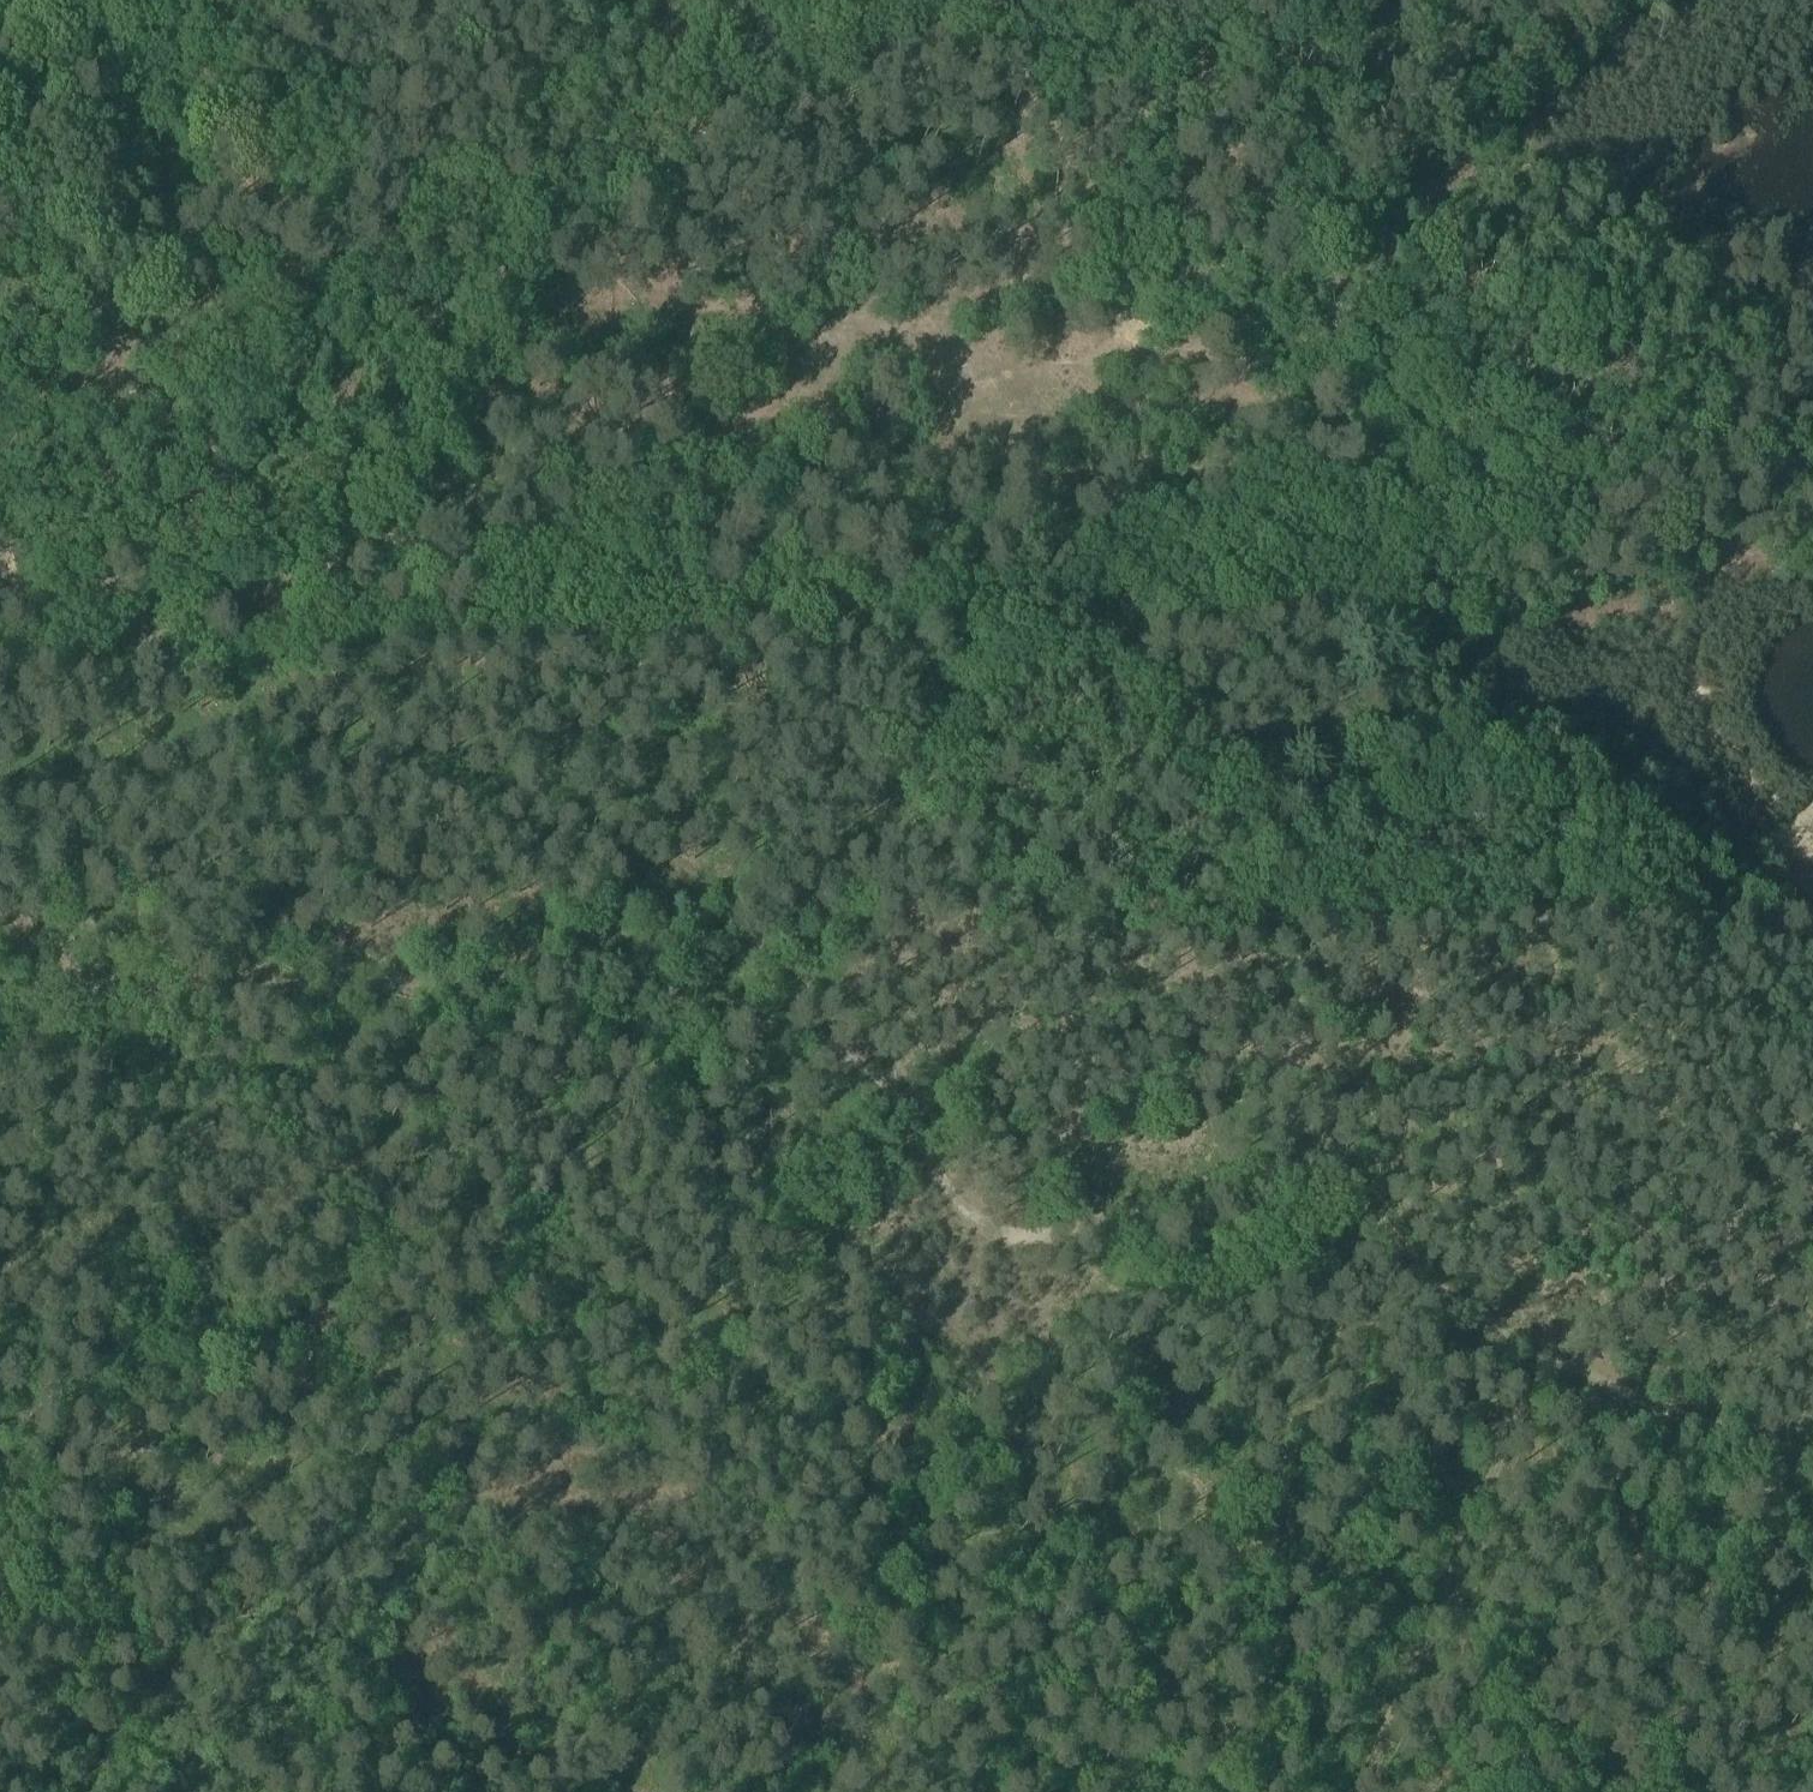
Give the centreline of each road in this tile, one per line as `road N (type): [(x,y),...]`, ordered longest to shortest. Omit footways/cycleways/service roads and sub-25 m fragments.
road 1 (track): [(0,1000),(673,980),(873,1078),(986,1224),(1011,1232),(1084,1223),(1307,1174),(1341,1185),(1417,1277),(1511,1345)]
road 2 (track): [(1346,1791),(1511,1345)]
road 3 (track): [(1511,1345),(1812,1459)]

